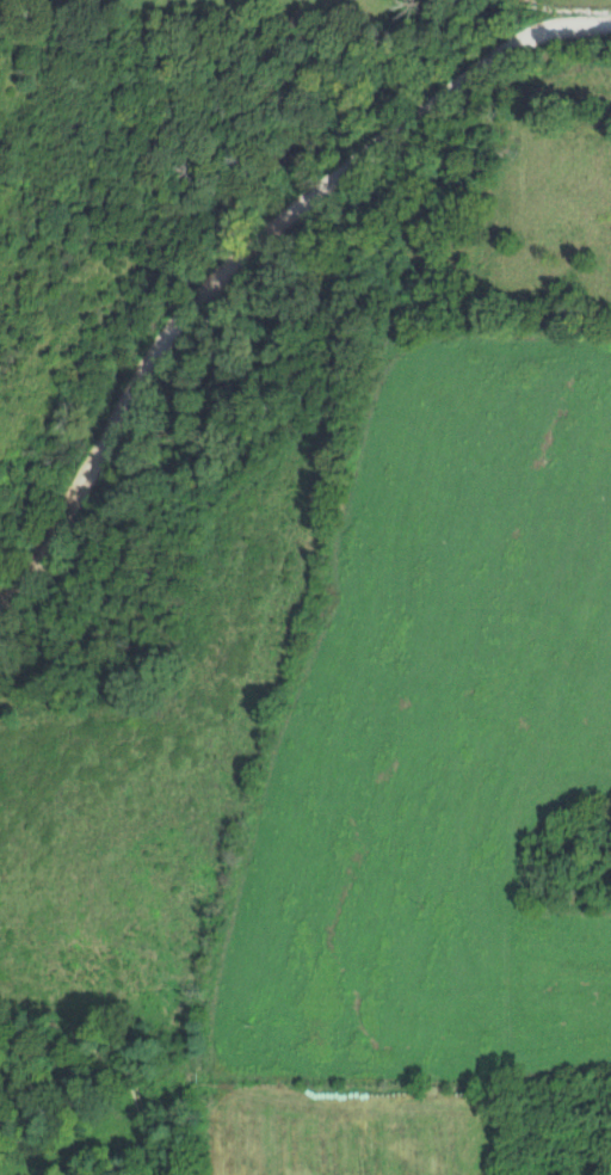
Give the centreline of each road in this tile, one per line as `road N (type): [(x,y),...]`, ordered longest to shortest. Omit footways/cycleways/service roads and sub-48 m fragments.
road 1 (residential): [(0,609),(41,565),(175,330),(227,266),(479,66),(556,30),(610,26)]
road 2 (residential): [(0,1043),(113,1059),(129,1074),(157,1174)]

